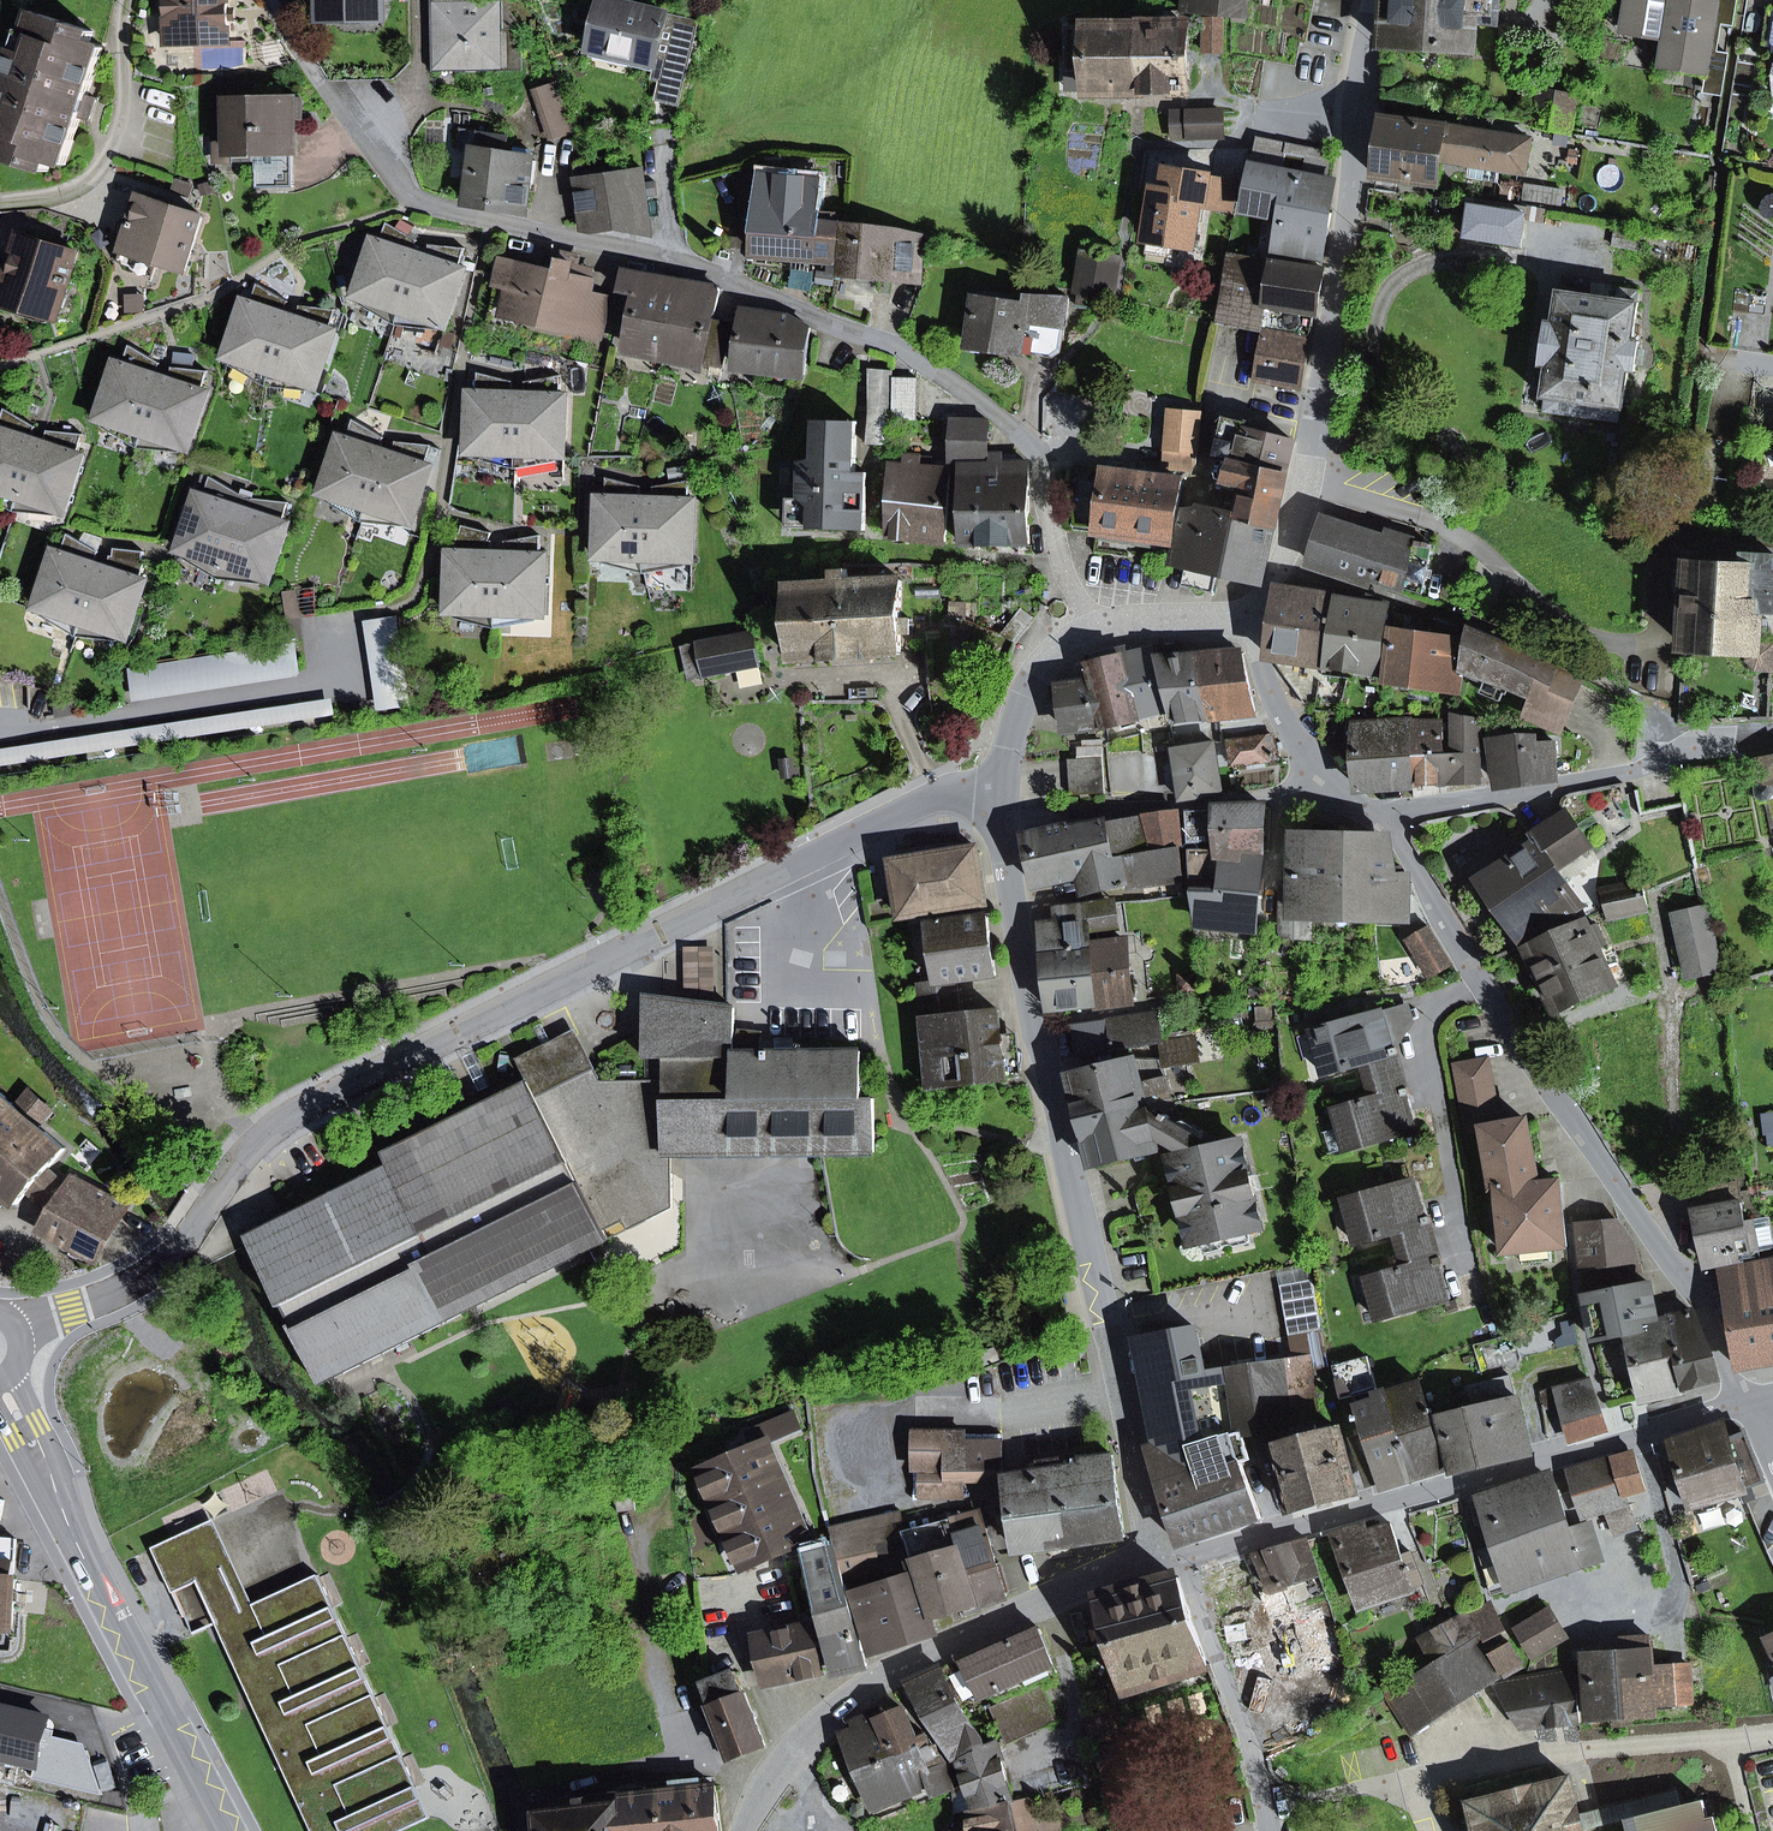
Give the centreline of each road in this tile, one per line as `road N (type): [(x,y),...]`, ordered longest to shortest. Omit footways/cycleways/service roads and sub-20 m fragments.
road 1 (residential): [(11,1325),(74,1309),(150,1270),(195,1228),(260,1138),(300,1110),(936,795),(1001,788)]
road 2 (residential): [(1099,627),(1069,580),(1041,457),(917,358),(671,259),(420,201),(393,179),(323,87)]
road 3 (residential): [(1001,788),(1000,825),(1036,1030),(1158,1555)]
road 4 (residential): [(1385,816),(1640,1221),(1701,1289),(1740,1403)]
road 5 (residential): [(1373,0),(1308,484),(1280,568),(1243,615)]
road 6 (residential): [(1182,1557),(1642,1437),(1740,1403)]
road 7 (residential): [(1158,1555),(862,1688),(788,1755),(741,1830)]
road 8 (secondary): [(1,1382),(227,1830)]
road 9 (residential): [(1385,816),(1628,772),(1711,740),(1772,736)]
road 10 (residential): [(1182,1557),(1248,1737),(1270,1830)]
road 11 (residential): [(1243,615),(1293,736),(1348,802),(1385,816)]
road 12 (residential): [(1099,627),(1036,669),(1012,723),(1001,788)]
road 13 (residential): [(1243,615),(1099,627)]

